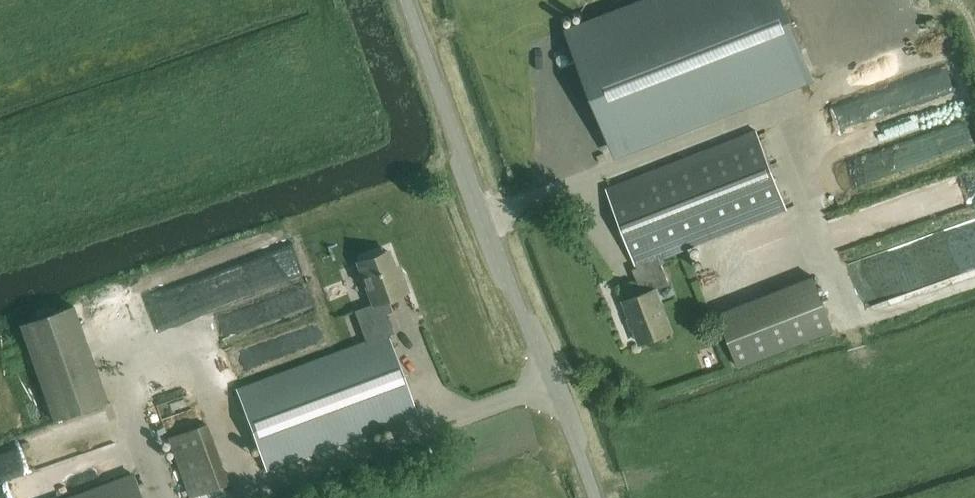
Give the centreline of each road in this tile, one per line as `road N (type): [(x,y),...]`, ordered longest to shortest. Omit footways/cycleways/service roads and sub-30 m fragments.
road 1 (unclassified): [(588,497),(406,0)]

